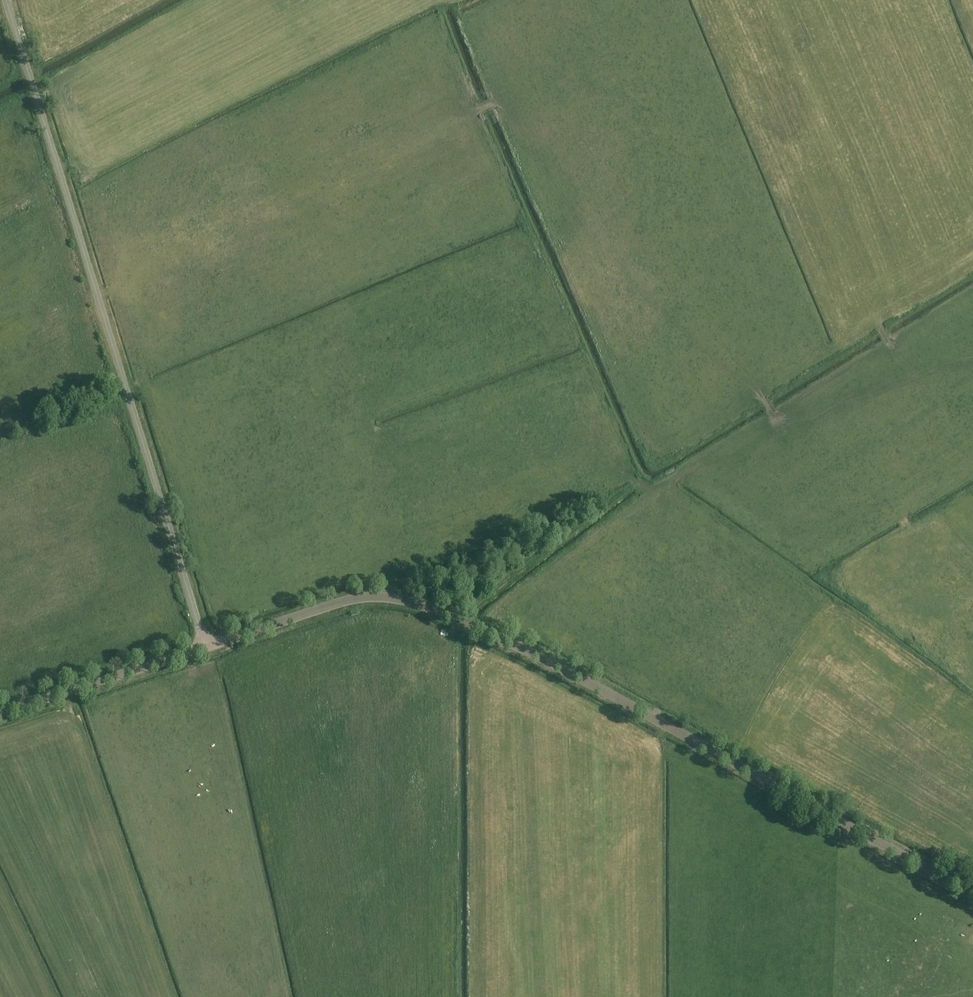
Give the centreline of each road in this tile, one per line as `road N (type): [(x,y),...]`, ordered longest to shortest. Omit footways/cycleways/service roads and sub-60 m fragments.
road 1 (tertiary): [(972,890),(585,678),(420,603),(359,597),(206,648)]
road 2 (unclassified): [(206,648),(6,0)]
road 3 (tertiary): [(0,713),(206,648)]

